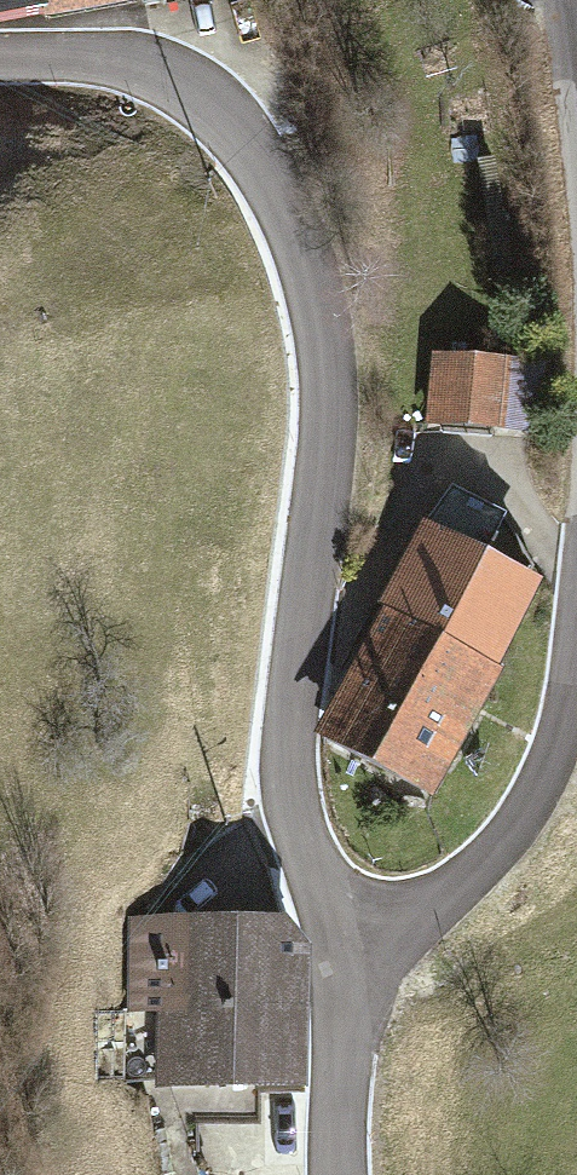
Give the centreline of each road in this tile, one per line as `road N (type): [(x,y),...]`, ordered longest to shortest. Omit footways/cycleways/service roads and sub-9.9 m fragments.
road 1 (unclassified): [(336,936),(288,775),(290,678),(325,354),(301,249),(246,147),(170,85),(29,47),(0,49)]
road 2 (unclassified): [(336,936),(420,920),(528,831),(576,704)]
road 3 (unclassified): [(345,1174),(352,1055),(336,936)]

